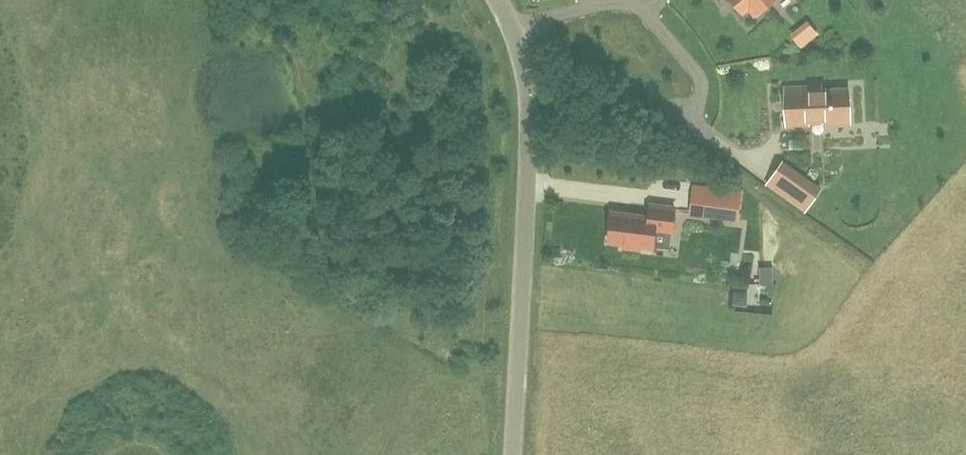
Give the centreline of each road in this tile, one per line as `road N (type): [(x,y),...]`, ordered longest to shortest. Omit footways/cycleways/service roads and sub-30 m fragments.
road 1 (unclassified): [(513,454),(529,136),(513,32)]
road 2 (residential): [(513,32),(594,6),(640,8),(700,83),(697,100),(680,118)]

